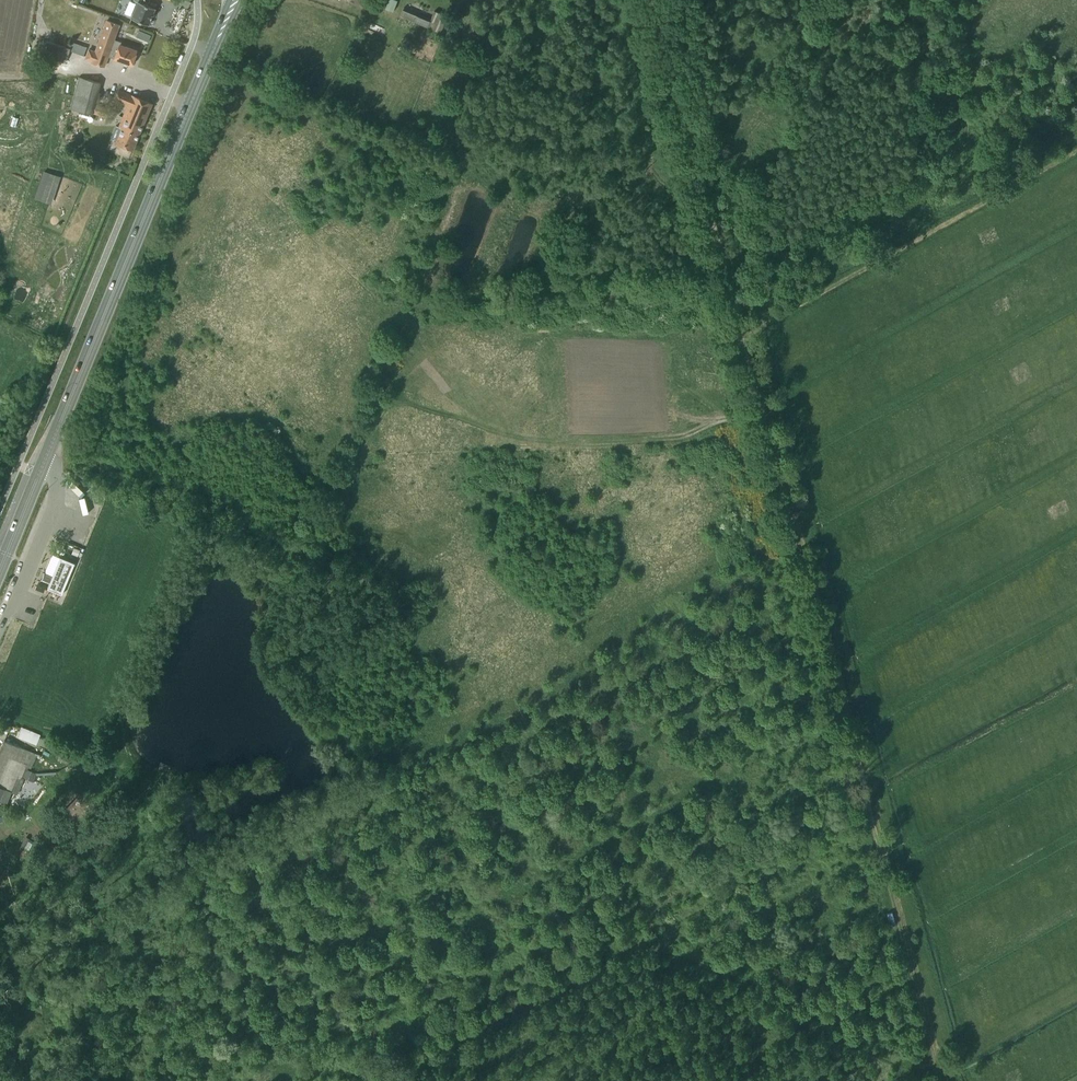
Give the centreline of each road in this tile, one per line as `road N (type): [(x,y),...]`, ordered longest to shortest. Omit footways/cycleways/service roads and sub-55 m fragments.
road 1 (track): [(654,0),(944,1060)]
road 2 (primary): [(0,568),(235,0)]
road 3 (track): [(423,1080),(658,951),(765,989),(789,1019),(931,1067)]

